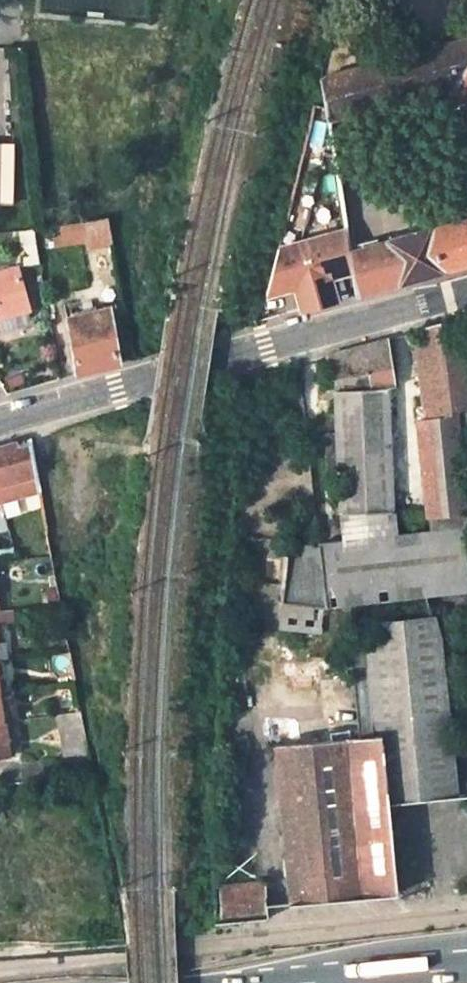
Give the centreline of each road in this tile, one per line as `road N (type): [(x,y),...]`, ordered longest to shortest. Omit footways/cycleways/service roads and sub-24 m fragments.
road 1 (secondary): [(0,426),(466,294)]
road 2 (unclassified): [(466,918),(0,970)]

